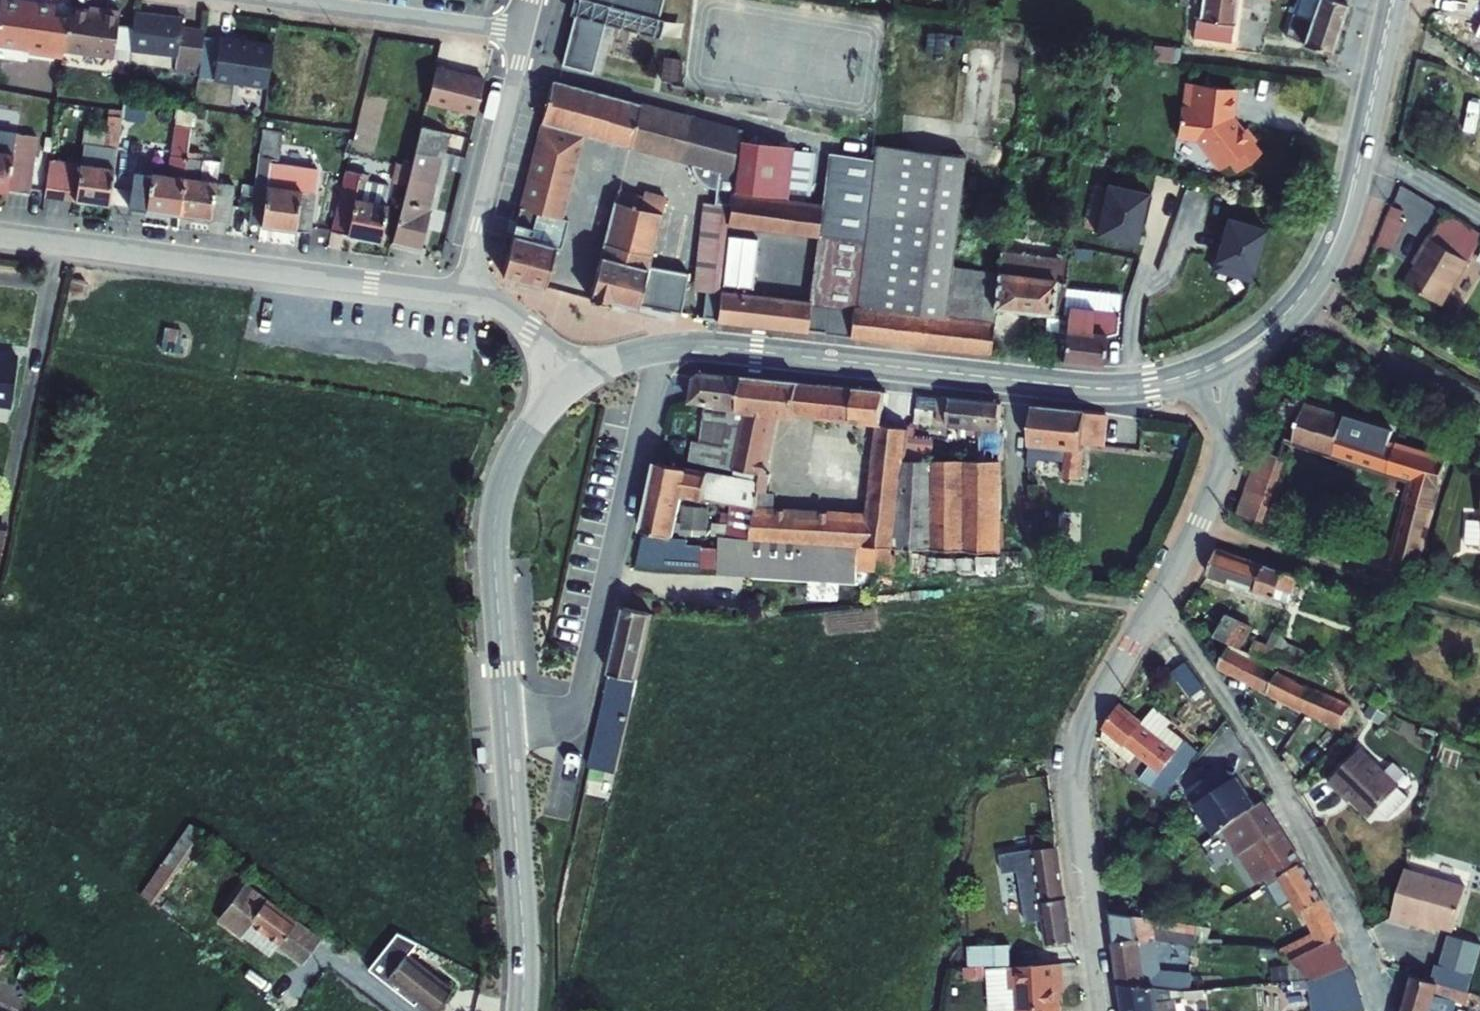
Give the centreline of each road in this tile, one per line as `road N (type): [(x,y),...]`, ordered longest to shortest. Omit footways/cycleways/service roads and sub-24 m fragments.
road 1 (tertiary): [(521,1010),(524,944),(493,540),(517,450),(578,379)]
road 2 (residential): [(0,234),(463,294)]
road 3 (residential): [(1155,606),(1273,771),(1352,927),(1380,1010)]
road 4 (tertiary): [(578,379),(636,354),(704,346),(1021,381)]
road 5 (tertiary): [(1208,368),(1279,322),(1336,241),(1392,0)]
road 6 (residential): [(1155,606),(1089,719),(1073,775),(1102,1010)]
road 7 (residential): [(1021,381),(1018,479),(1048,580),(1065,596),(1155,606)]
road 8 (residential): [(523,31),(463,294)]
road 9 (residential): [(1208,368),(1221,452),(1197,524),(1155,606)]
road 10 (residential): [(292,0),(523,31)]
road 11 (tertiary): [(1021,381),(1139,388),(1208,368)]
road 12 (residential): [(463,294),(510,312),(578,379)]

